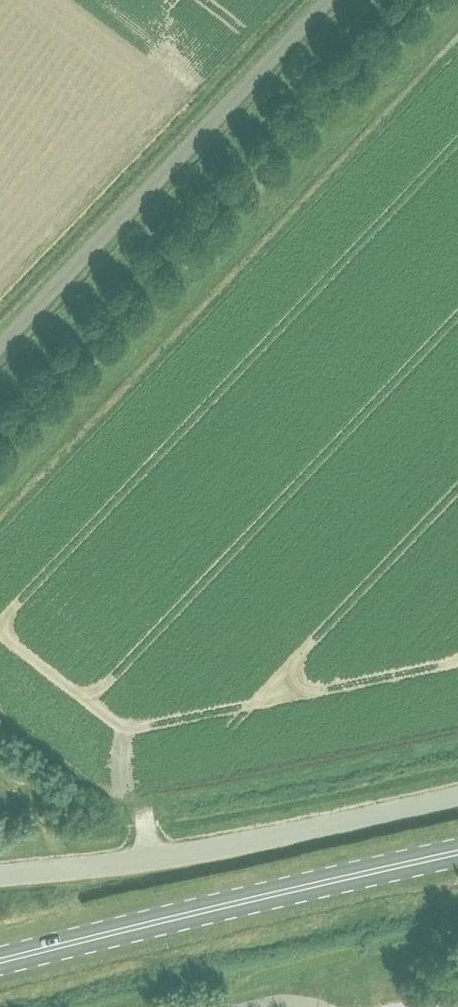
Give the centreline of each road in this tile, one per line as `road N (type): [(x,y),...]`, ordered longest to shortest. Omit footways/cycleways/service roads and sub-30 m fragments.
road 1 (unclassified): [(0,343),(323,0)]
road 2 (primary): [(0,962),(457,853)]
road 3 (residential): [(0,876),(125,863),(457,798)]

